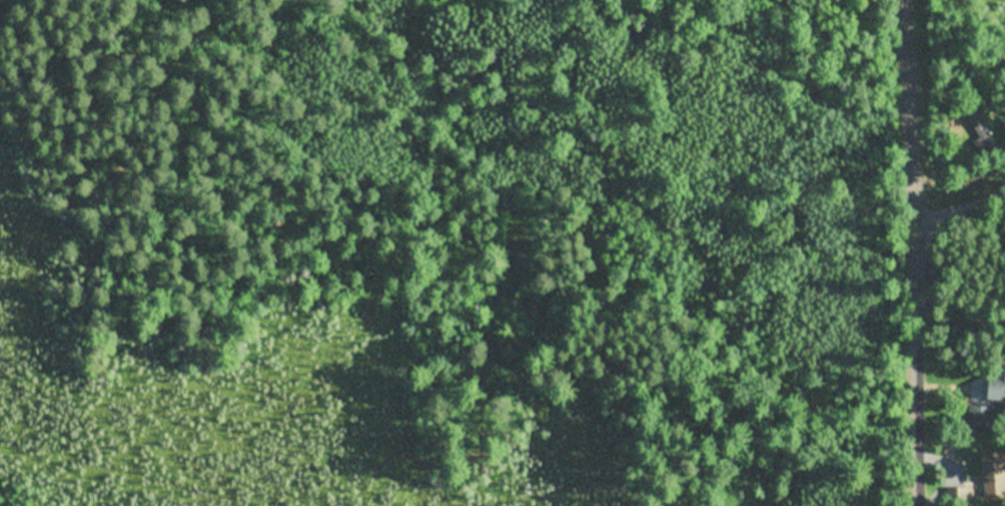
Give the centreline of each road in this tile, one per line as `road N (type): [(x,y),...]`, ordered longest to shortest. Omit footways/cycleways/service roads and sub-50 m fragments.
road 1 (residential): [(921,505),(921,222),(900,0)]

